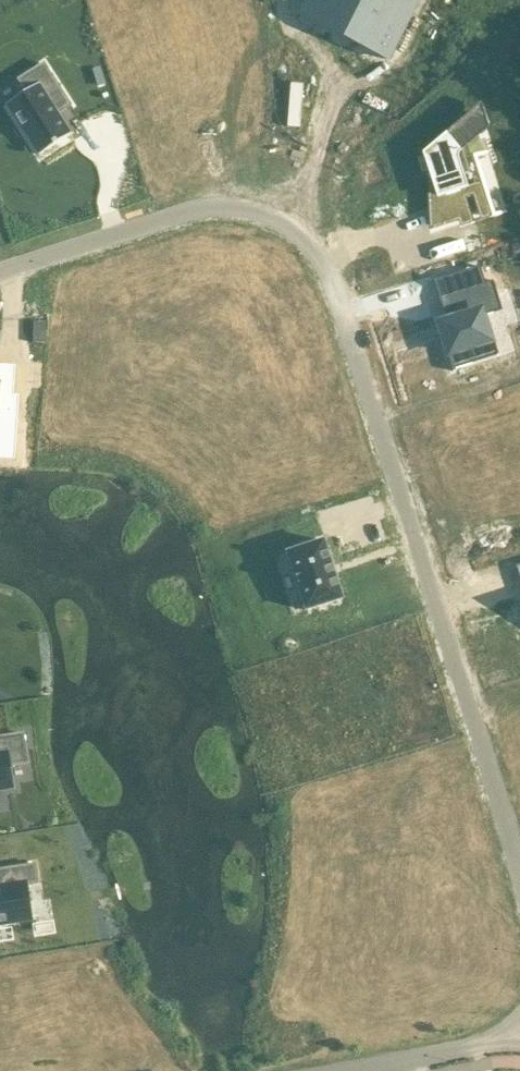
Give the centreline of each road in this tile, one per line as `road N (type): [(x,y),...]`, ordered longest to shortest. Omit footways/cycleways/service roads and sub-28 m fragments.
road 1 (residential): [(519,891),(340,302),(292,233),(252,214),(194,215),(0,274)]
road 2 (residential): [(347,1070),(519,1036)]

